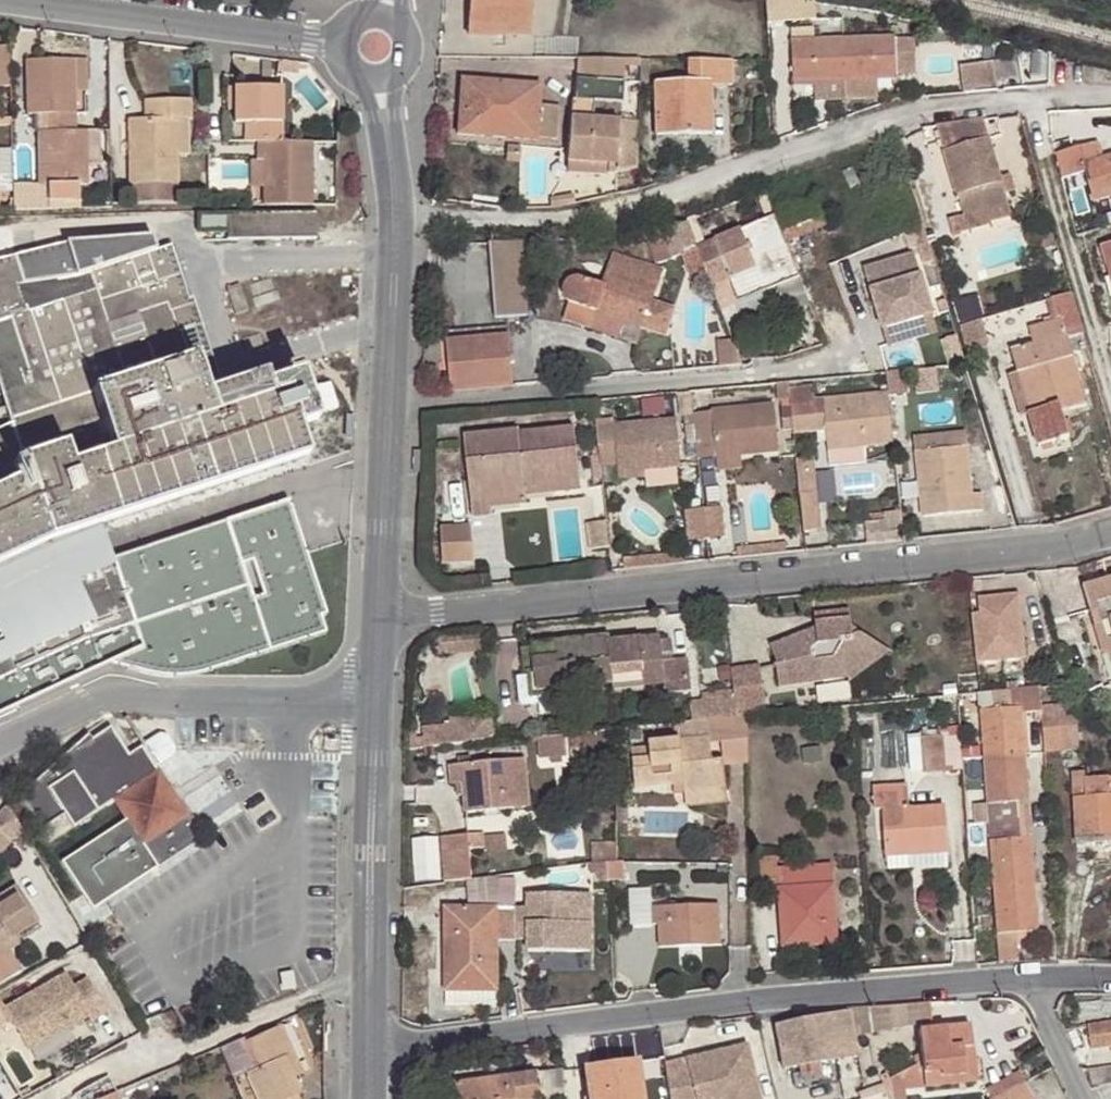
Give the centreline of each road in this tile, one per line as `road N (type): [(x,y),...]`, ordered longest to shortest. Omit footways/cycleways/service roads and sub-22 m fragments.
road 1 (residential): [(379,616),(1069,545),(1110,532)]
road 2 (residential): [(401,238),(525,230),(645,207),(899,116),(1110,92)]
road 3 (residential): [(377,1054),(770,998),(1029,977)]
road 4 (residential): [(389,405),(844,360)]
road 5 (secondary): [(379,616),(379,974)]
road 6 (residential): [(339,44),(0,0)]
road 7 (unclassified): [(379,974),(86,1090)]
road 8 (secondary): [(389,405),(379,616)]
road 9 (secondary): [(401,238),(389,405)]
road 10 (secondary): [(382,81),(401,238)]
road 11 (residential): [(1029,977),(1085,1098)]

